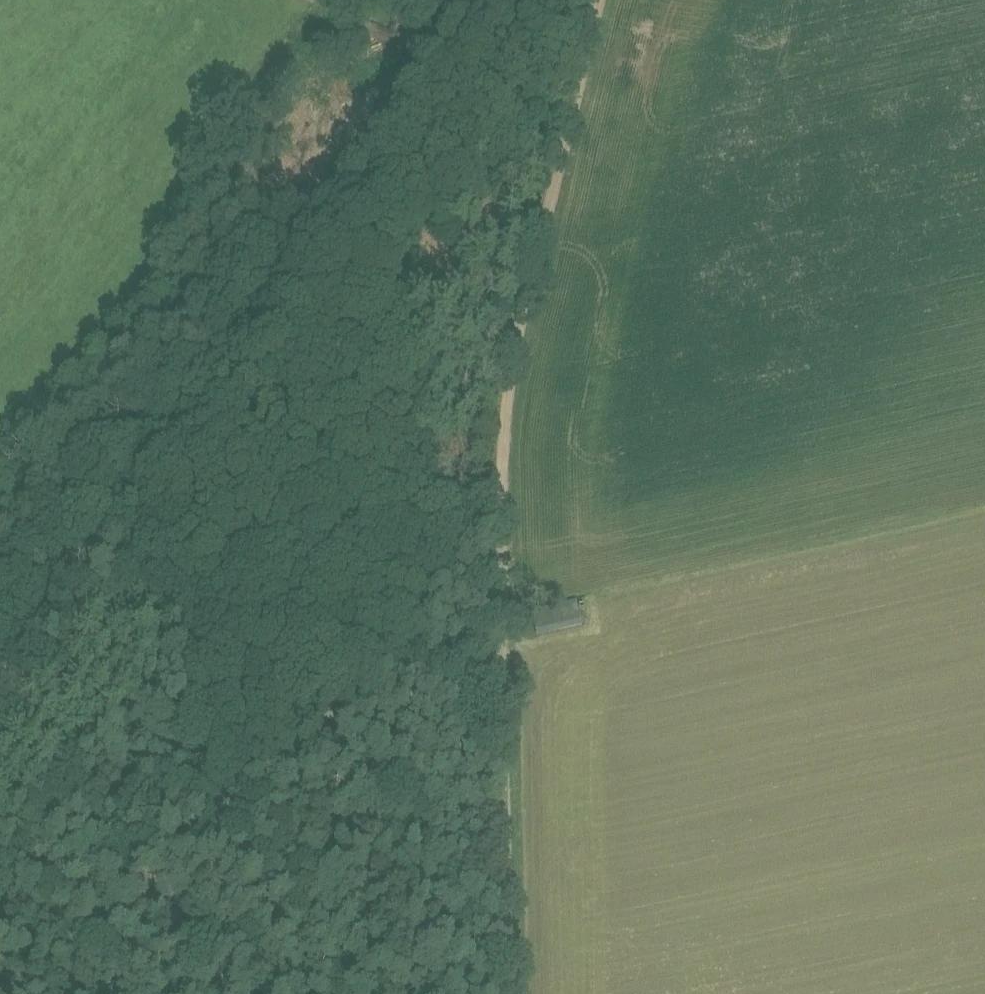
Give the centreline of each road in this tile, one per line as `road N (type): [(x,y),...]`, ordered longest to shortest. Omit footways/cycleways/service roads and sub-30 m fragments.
road 1 (track): [(597,0),(515,366),(504,466),(515,993)]
road 2 (track): [(0,683),(471,0)]

